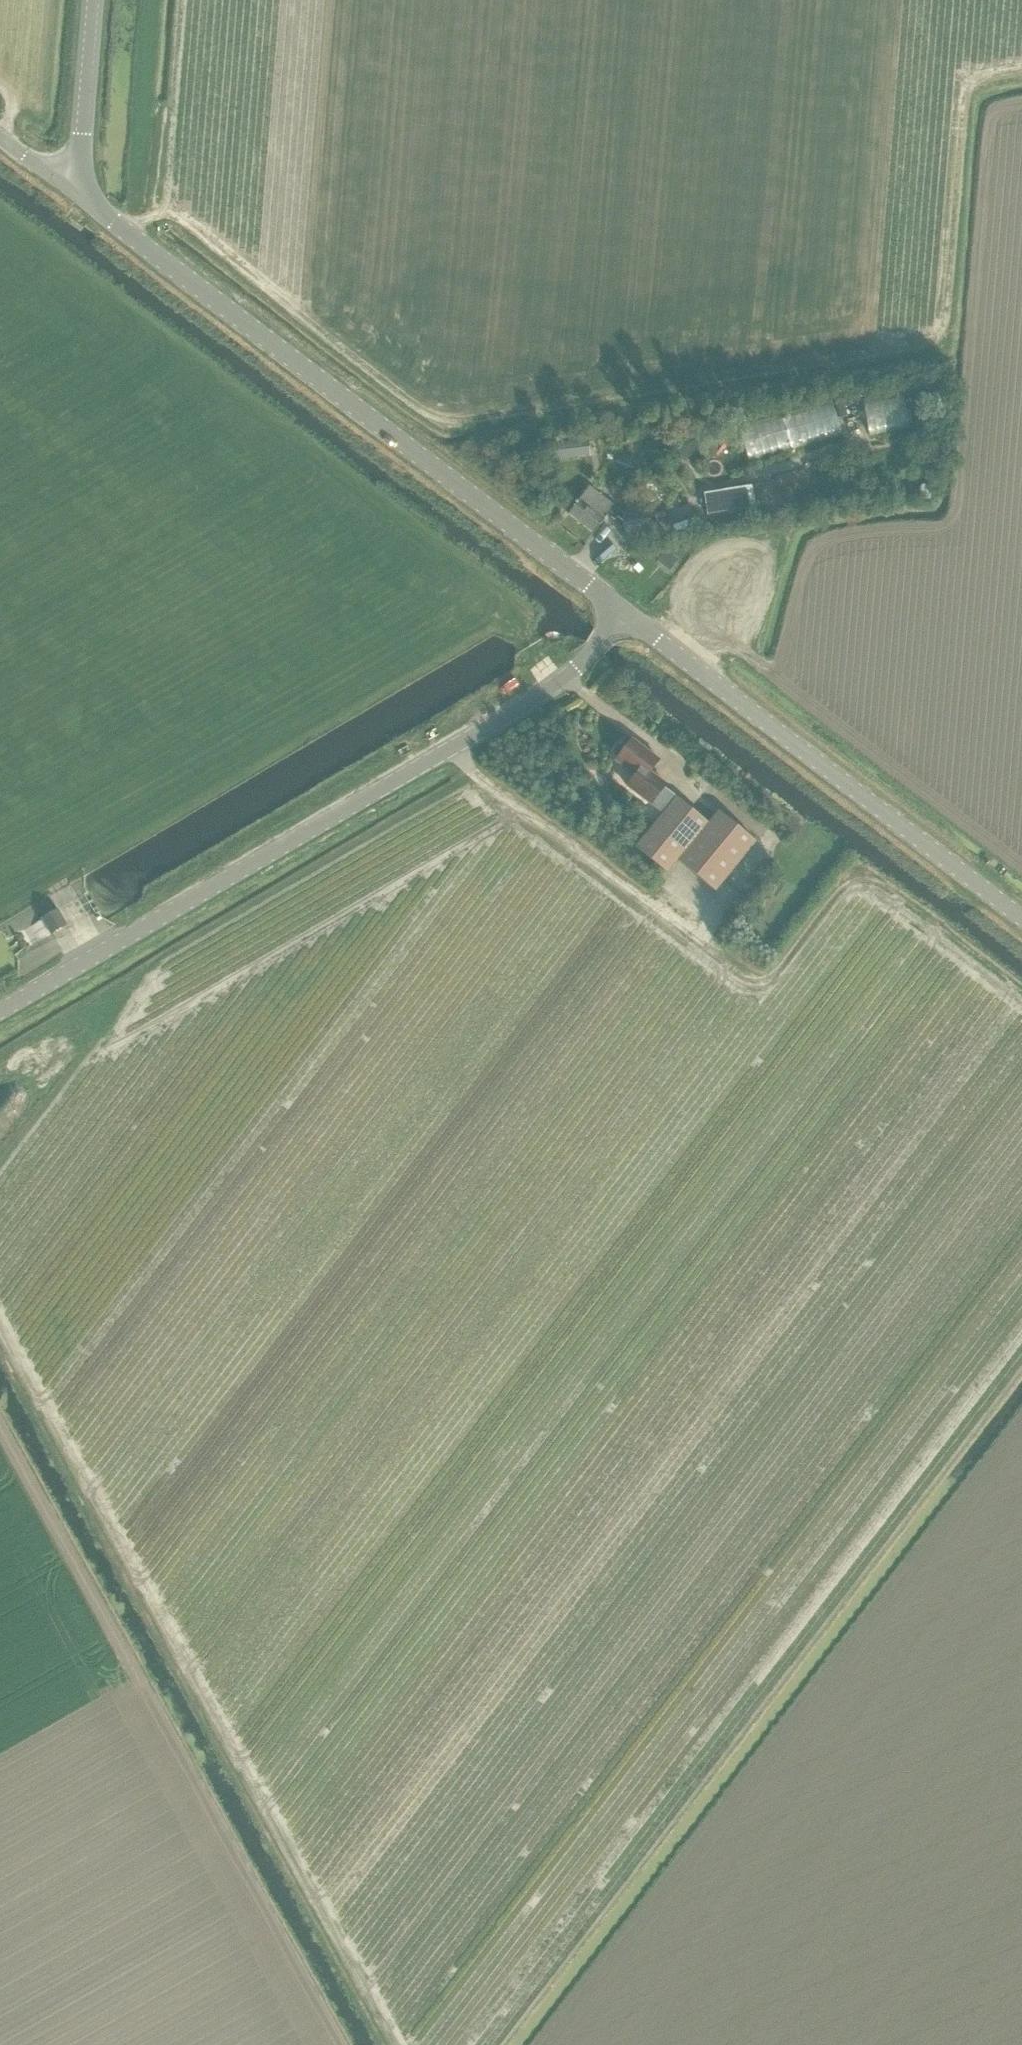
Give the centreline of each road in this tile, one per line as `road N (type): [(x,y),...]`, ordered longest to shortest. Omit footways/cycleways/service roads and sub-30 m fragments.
road 1 (unclassified): [(0,1015),(554,686),(622,612)]
road 2 (unclassified): [(622,612),(83,198)]
road 3 (track): [(88,1487),(394,2044)]
road 4 (unclassified): [(1021,918),(622,612)]
road 5 (unclassified): [(83,198),(99,0)]
road 6 (track): [(88,1487),(0,1325)]

